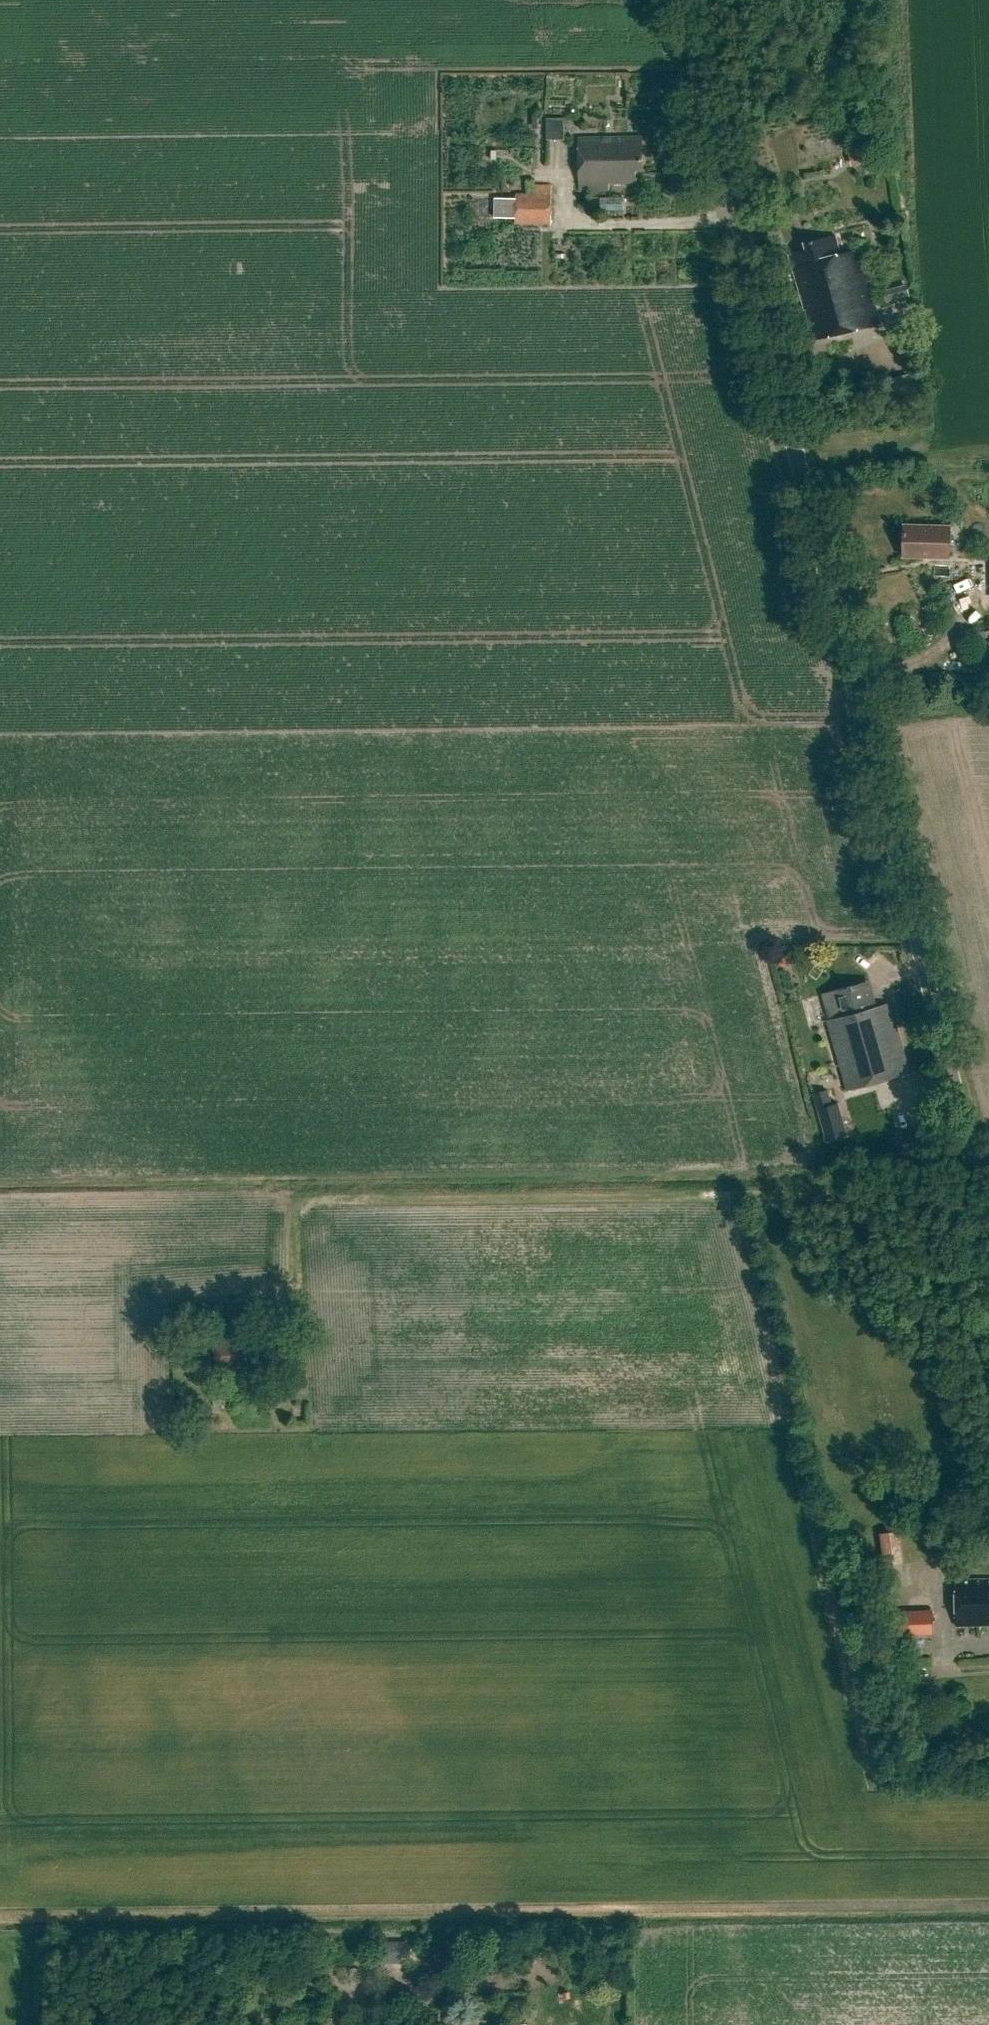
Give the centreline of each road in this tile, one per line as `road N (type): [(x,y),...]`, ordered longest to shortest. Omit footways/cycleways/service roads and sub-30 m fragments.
road 1 (unclassified): [(988,1248),(676,0)]

